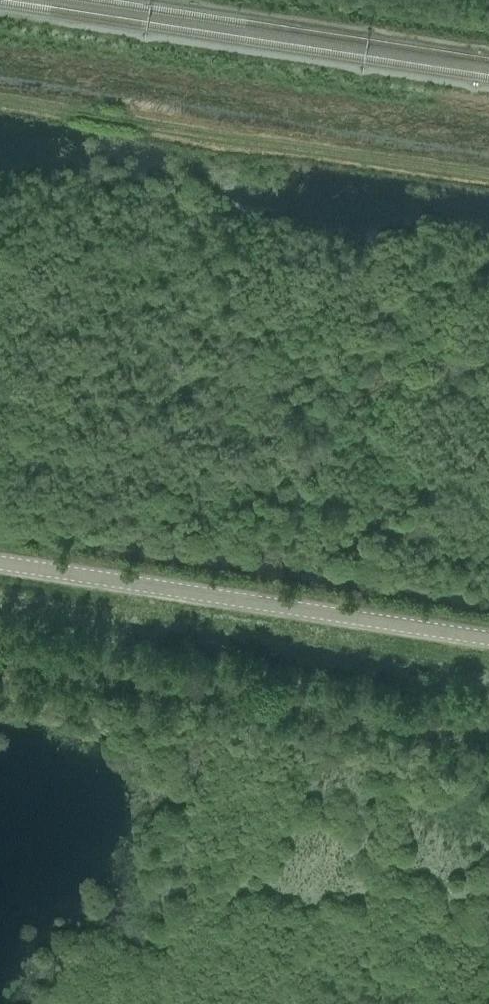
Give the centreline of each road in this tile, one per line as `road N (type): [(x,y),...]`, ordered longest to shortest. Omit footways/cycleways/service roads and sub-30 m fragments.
road 1 (track): [(0,100),(488,177)]
road 2 (tertiary): [(488,638),(0,563)]

